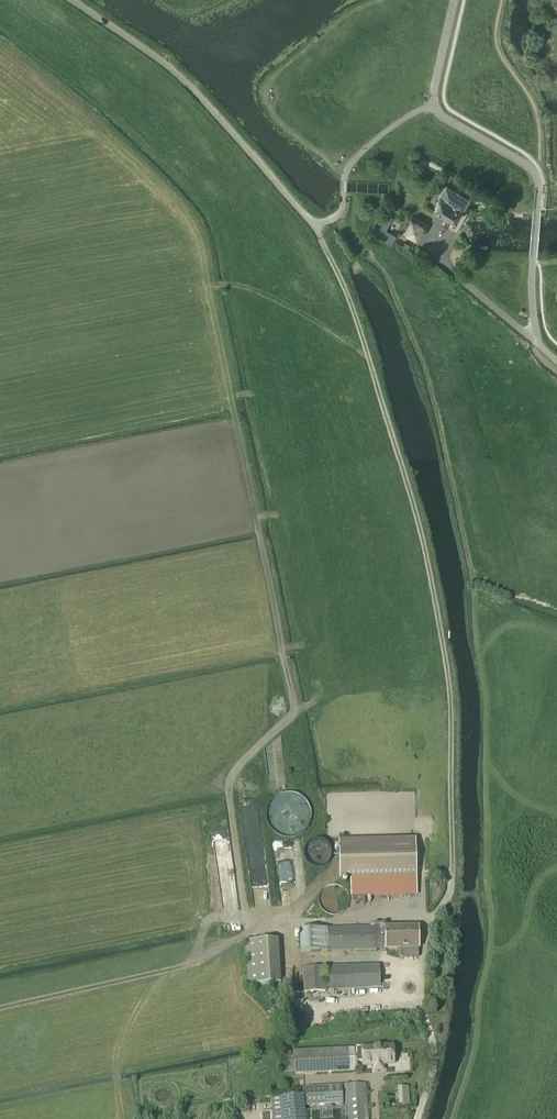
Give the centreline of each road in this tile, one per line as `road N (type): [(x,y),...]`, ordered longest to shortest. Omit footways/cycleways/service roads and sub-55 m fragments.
road 1 (track): [(252,937),(232,792),(268,741),(326,695),(297,531),(287,517),(258,520)]
road 2 (track): [(372,360),(260,292),(212,288)]

